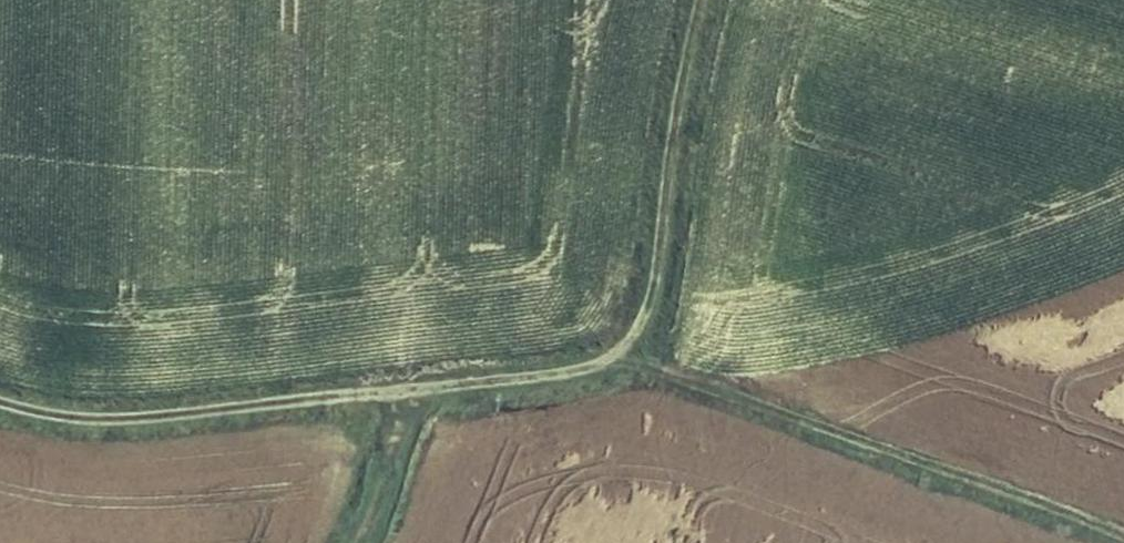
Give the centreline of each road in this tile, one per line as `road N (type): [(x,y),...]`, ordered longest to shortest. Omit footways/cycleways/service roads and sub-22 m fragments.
road 1 (track): [(0,397),(118,423),(556,378),(609,362),(638,333),(651,298),(701,0)]
road 2 (track): [(609,362),(1120,542)]
road 3 (track): [(396,394),(397,429),(354,542)]

